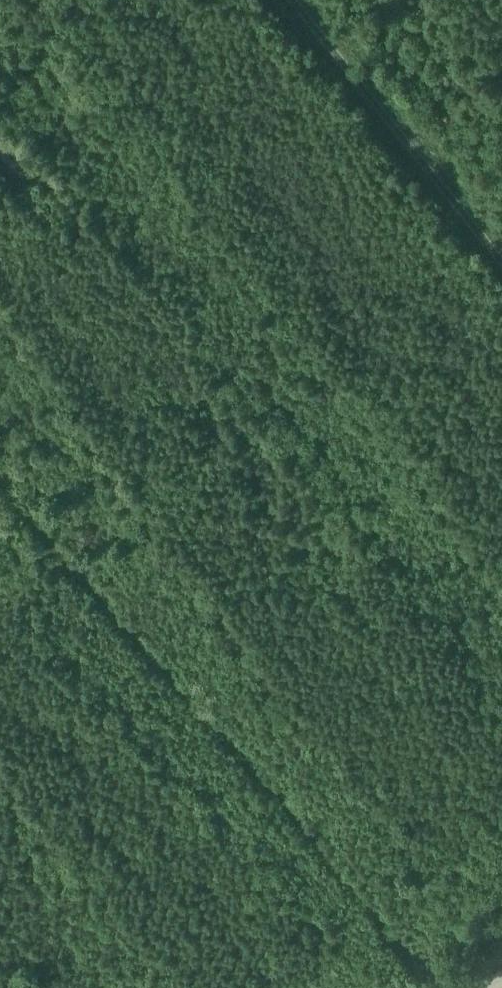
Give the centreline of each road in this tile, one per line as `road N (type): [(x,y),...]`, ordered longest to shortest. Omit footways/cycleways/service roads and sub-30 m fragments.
road 1 (track): [(501,276),(287,0)]

